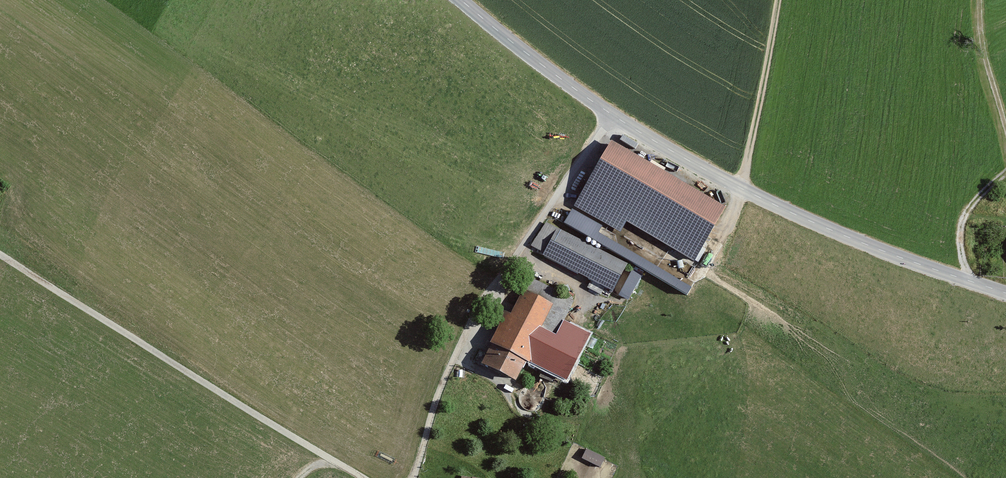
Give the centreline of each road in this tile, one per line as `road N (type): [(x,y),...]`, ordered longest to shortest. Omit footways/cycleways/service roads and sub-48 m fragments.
road 1 (tertiary): [(1005,294),(870,247),(659,146),(609,114)]
road 2 (residential): [(366,477),(0,255)]
road 3 (residential): [(410,477),(484,298),(609,114)]
road 4 (tertiary): [(609,114),(459,0)]
road 5 (track): [(740,185),(775,0)]

